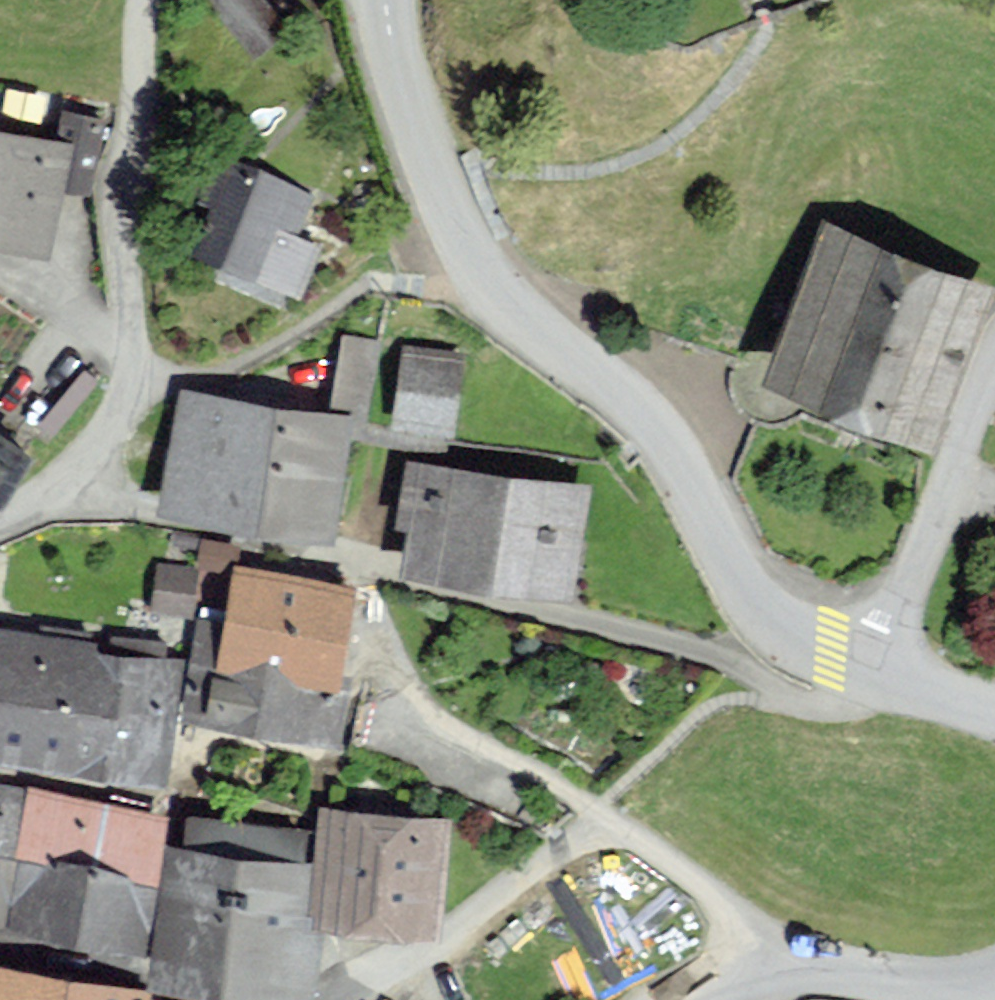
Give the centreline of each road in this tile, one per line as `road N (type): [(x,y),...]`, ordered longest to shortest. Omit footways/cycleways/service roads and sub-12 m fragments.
road 1 (residential): [(388,0),(414,121),(480,272),(539,334),(649,421),(770,616),(811,648),(882,673)]
road 2 (residential): [(150,0),(128,206),(134,336),(126,388),(87,456),(0,517)]
road 3 (unclassified): [(882,673),(994,359)]
road 4 (residential): [(994,981),(915,985),(782,974),(695,999)]

